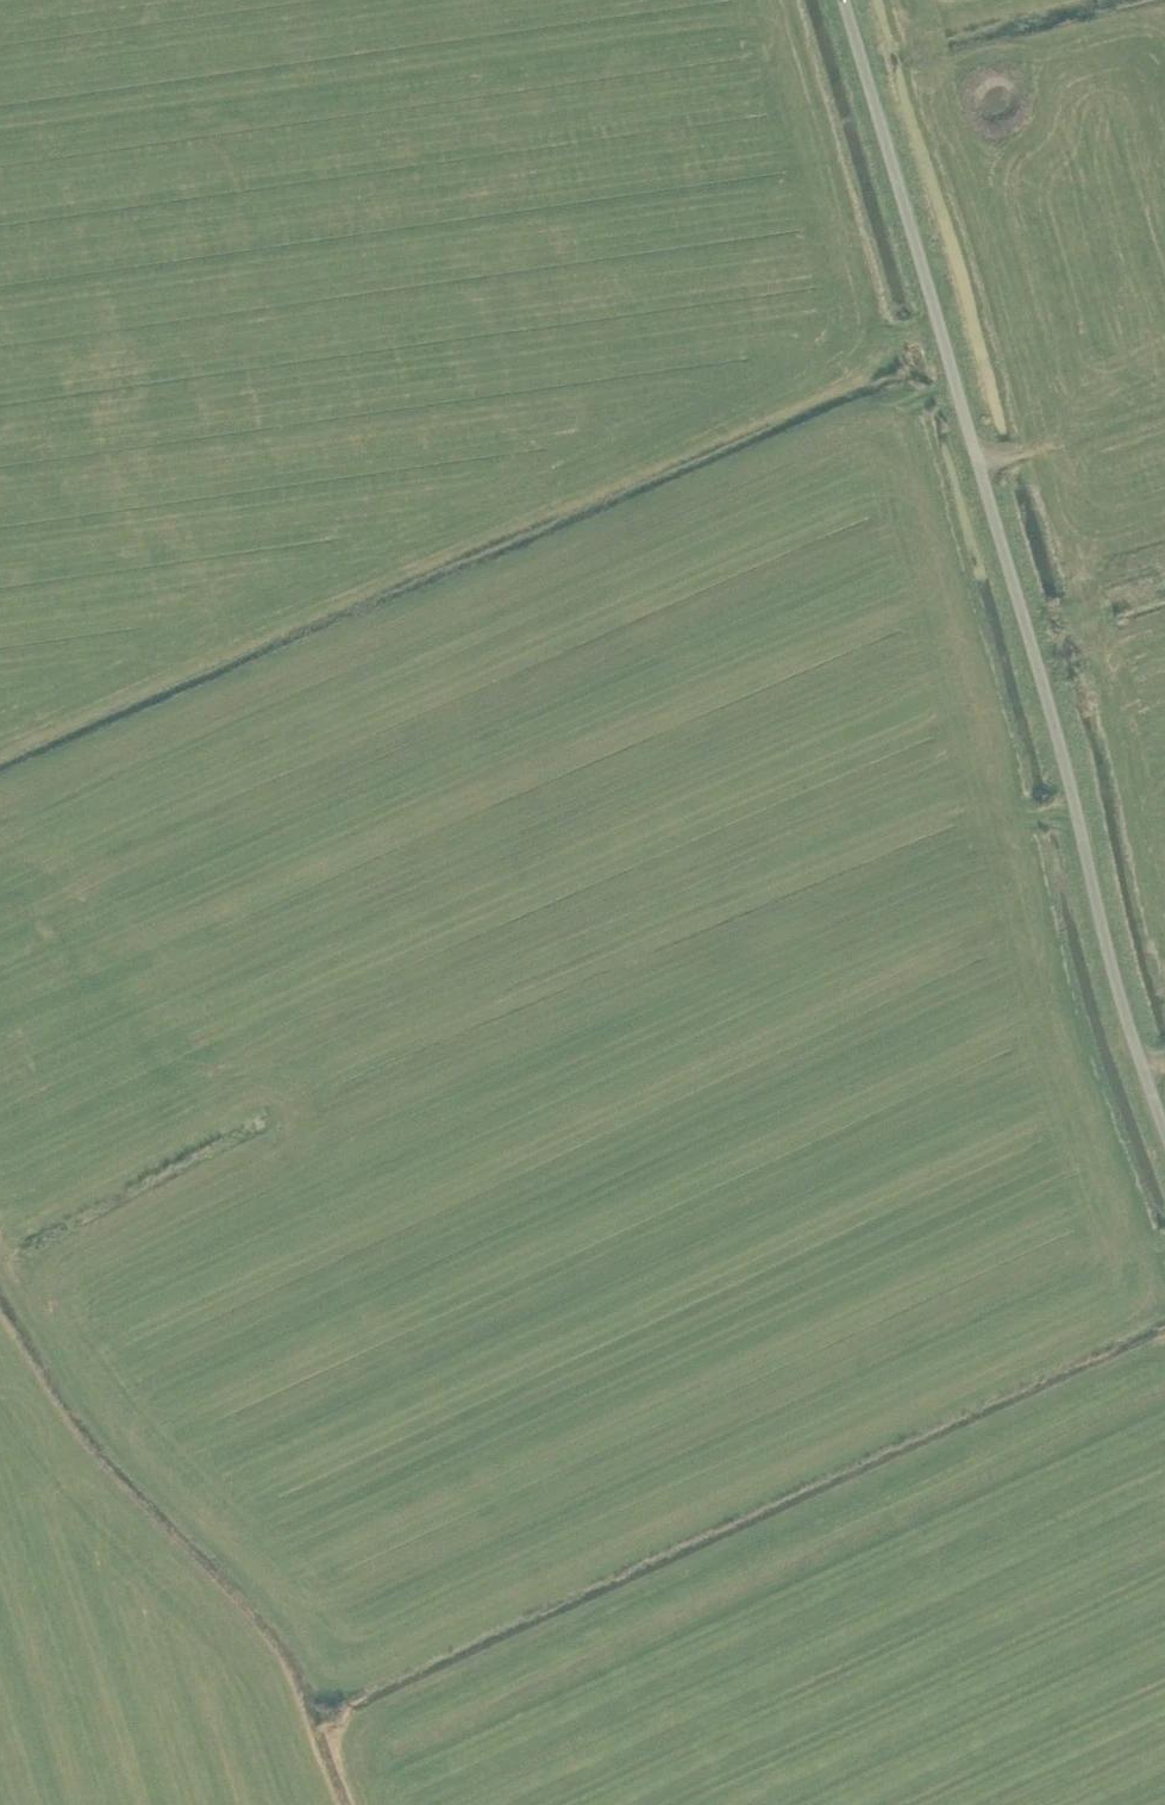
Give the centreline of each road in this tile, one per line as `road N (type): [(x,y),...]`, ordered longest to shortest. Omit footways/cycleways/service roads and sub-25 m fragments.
road 1 (unclassified): [(1164,1132),(1128,1029),(1070,784),(843,0)]

